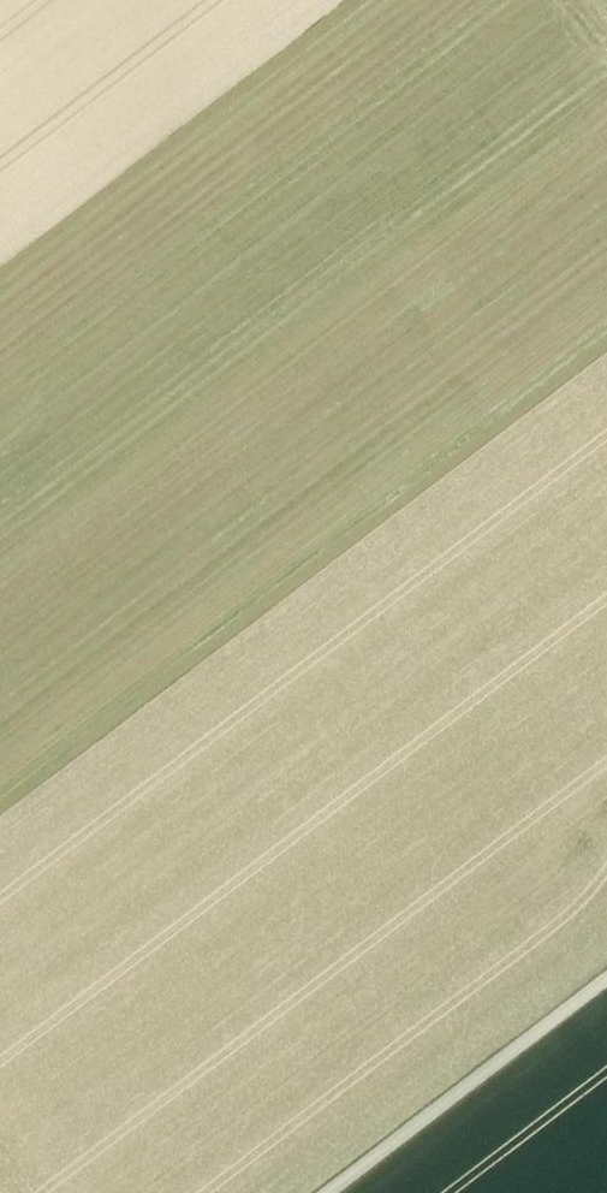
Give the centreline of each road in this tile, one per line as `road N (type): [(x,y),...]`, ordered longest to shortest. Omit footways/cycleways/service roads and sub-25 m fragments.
road 1 (track): [(606,980),(328,1192)]

